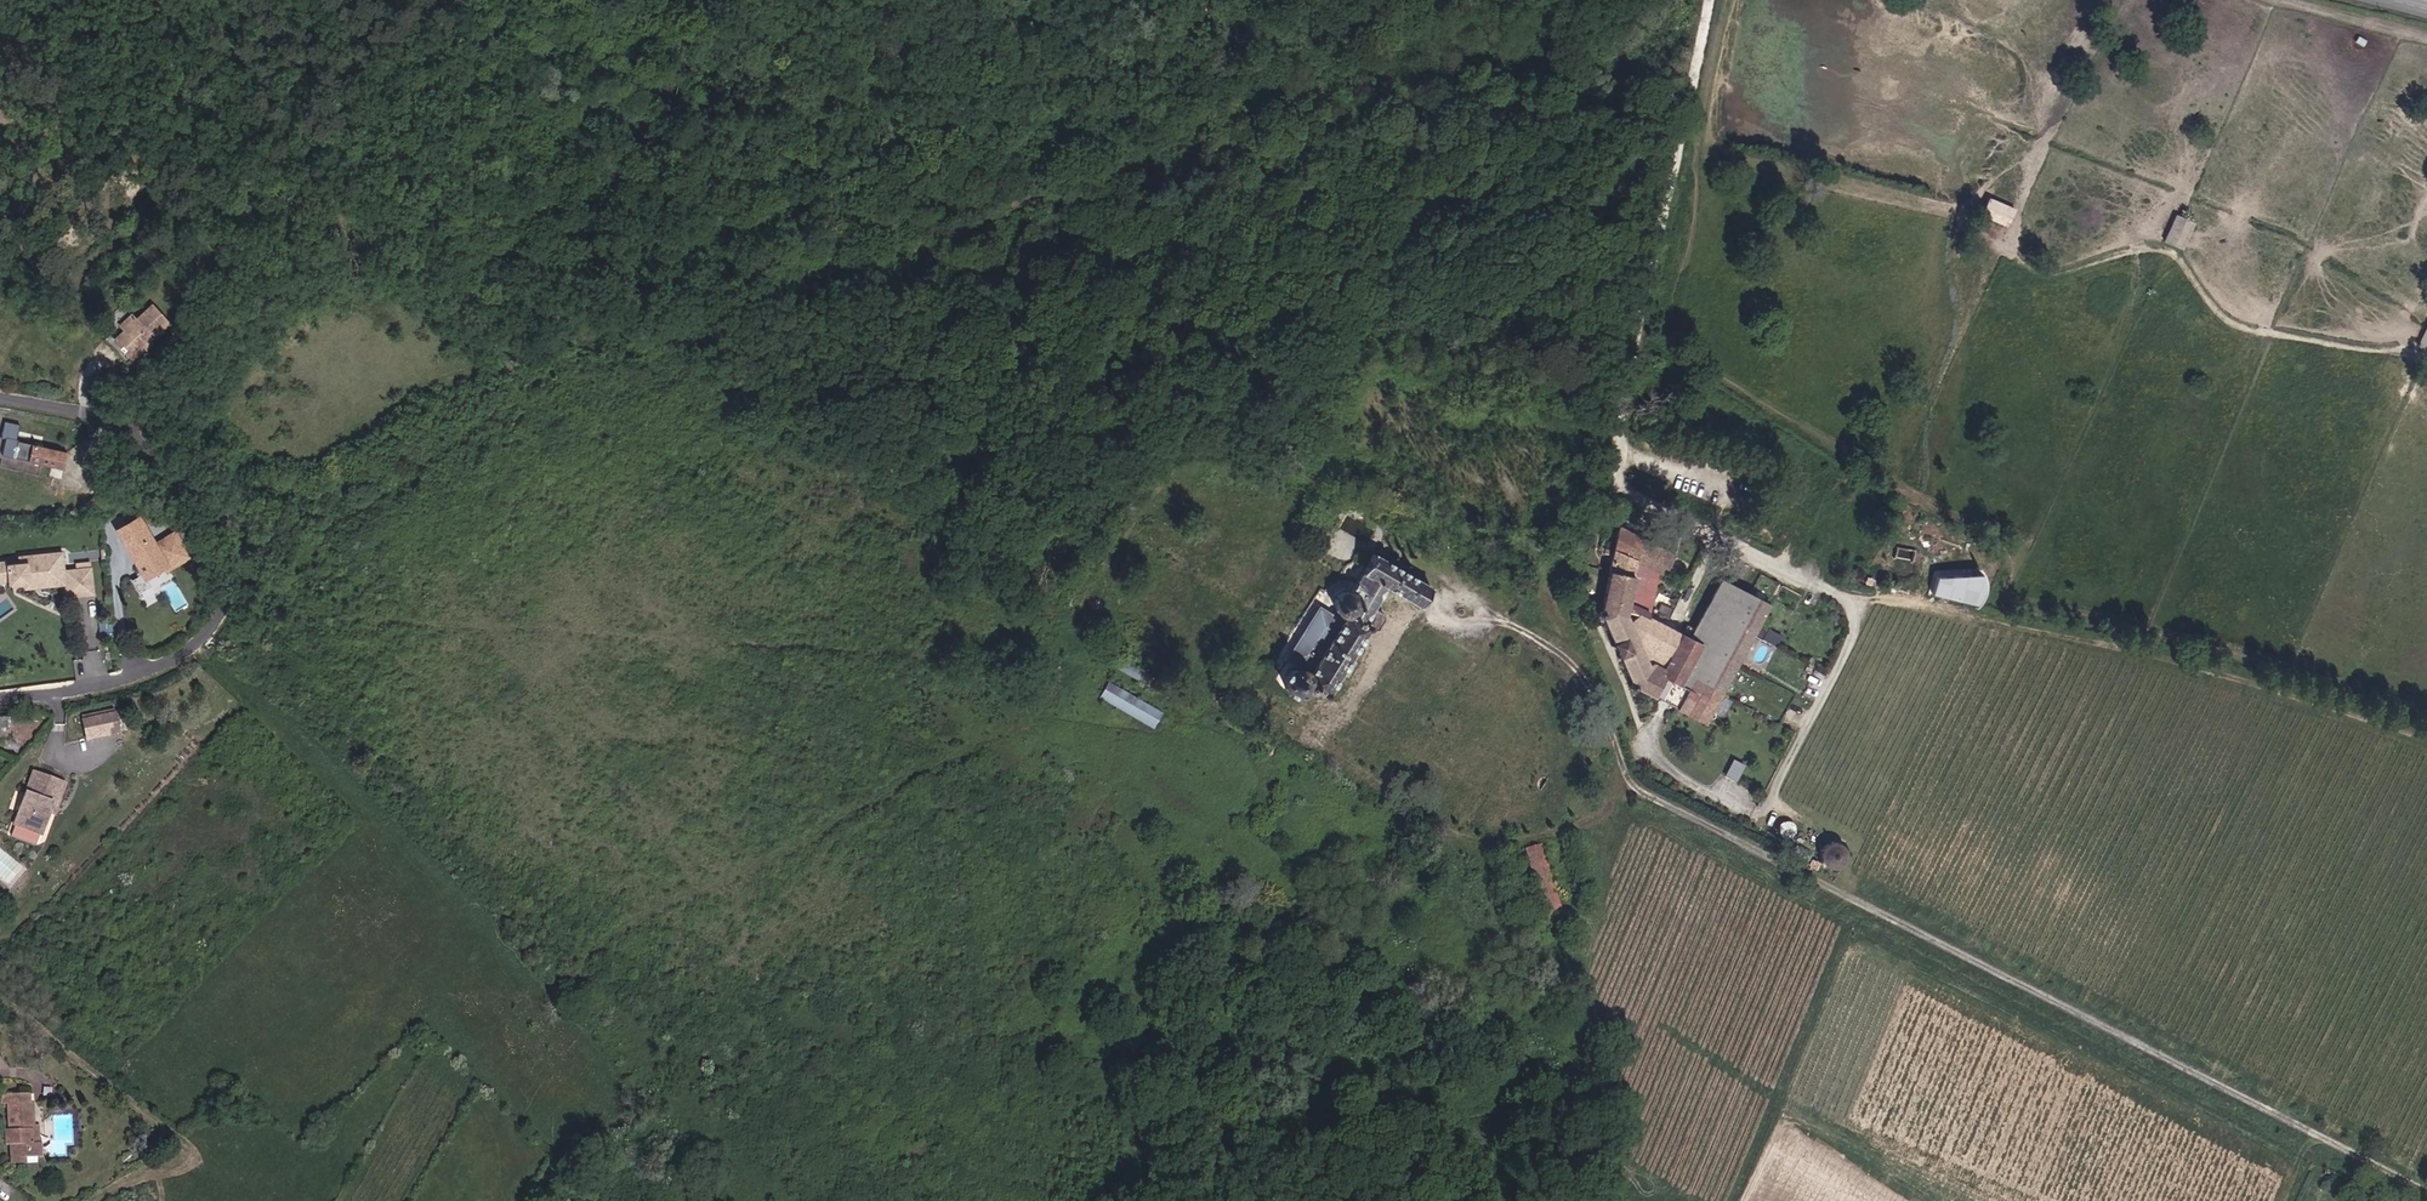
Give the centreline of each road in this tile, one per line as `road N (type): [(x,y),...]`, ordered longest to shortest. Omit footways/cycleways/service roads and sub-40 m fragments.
road 1 (track): [(1615,800),(1587,955),(1557,991),(1500,997),(1372,951),(1236,868),(1230,835),(1249,792),(1242,762),(1130,682)]
road 2 (track): [(1769,581),(2074,635),(2426,741)]
road 3 (residential): [(0,697),(88,683),(183,651),(228,605),(241,543),(233,513),(199,470),(143,423),(0,396)]
road 4 (track): [(23,0),(165,143),(263,266),(255,295),(128,420)]

